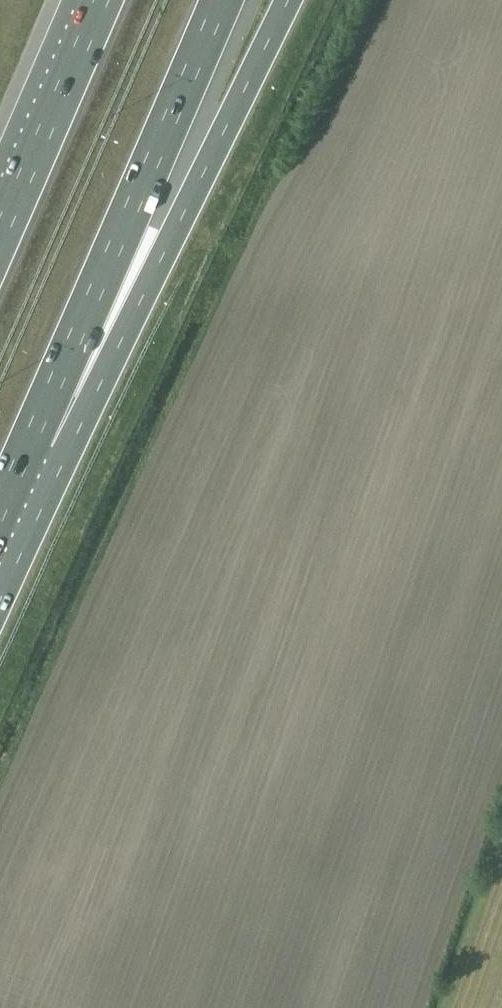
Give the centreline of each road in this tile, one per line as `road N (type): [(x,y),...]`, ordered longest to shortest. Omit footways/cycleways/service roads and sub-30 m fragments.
road 1 (motorway): [(32,438),(172,237),(289,0)]
road 2 (motorway): [(32,438),(223,0)]
road 3 (motorway): [(100,0),(0,229)]

